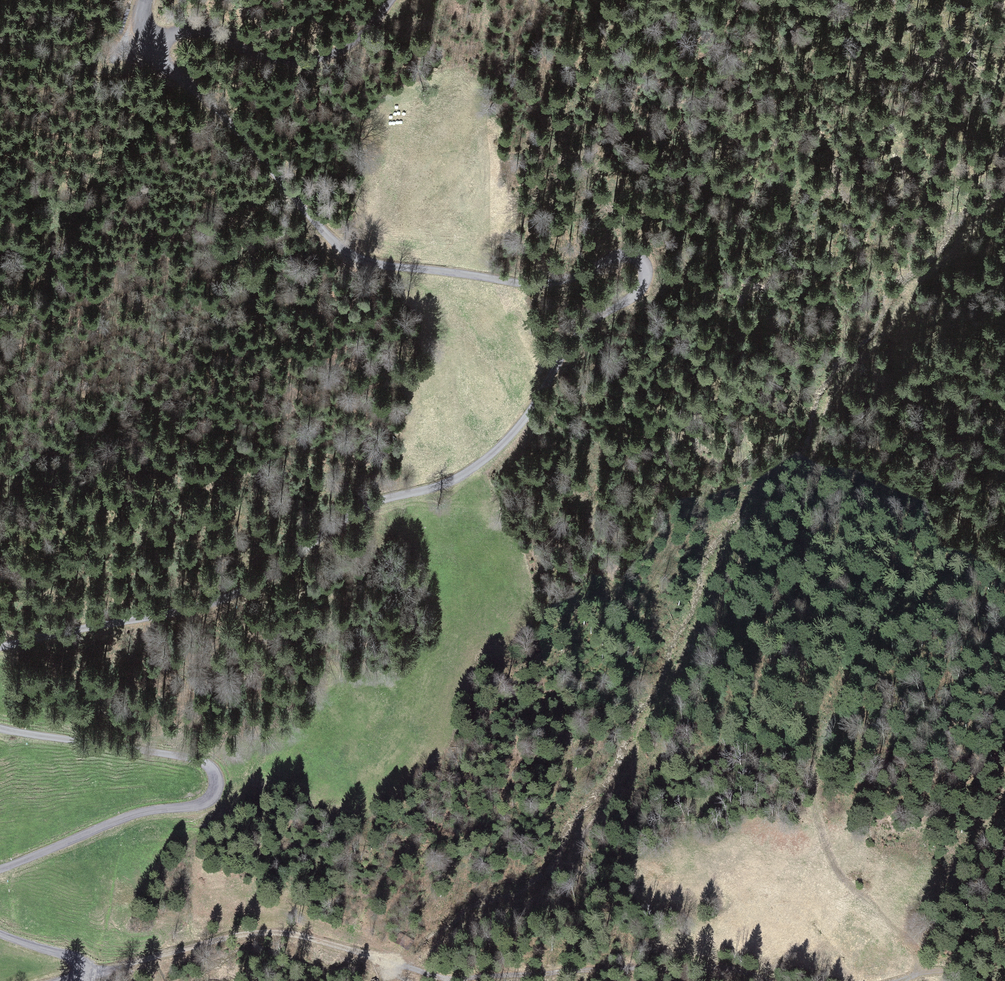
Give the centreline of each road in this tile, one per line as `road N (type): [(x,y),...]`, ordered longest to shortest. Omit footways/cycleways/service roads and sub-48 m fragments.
road 1 (unclassified): [(161,46),(164,67),(357,250),(525,282),(568,278),(623,254),(640,256),(649,275),(642,290),(596,315),(502,440),(442,488),(372,503),(280,568),(219,599),(0,644)]
road 2 (track): [(1004,194),(824,403),(802,469),(770,485),(726,539),(670,689),(641,731),(626,777),(562,874),(535,901),(403,962),(403,980)]
road 3 (track): [(83,976),(234,939),(284,936),(435,976),(688,965),(764,980)]
road 4 (track): [(917,974),(914,948),(839,875),(815,807),(817,781),(865,660),(935,543),(1004,463)]
road 5 (unclassified): [(0,722),(183,758),(207,766),(217,780),(206,802),(127,816),(0,869)]
road 6 (unclassified): [(394,0),(340,51),(306,59),(179,32),(161,46)]

